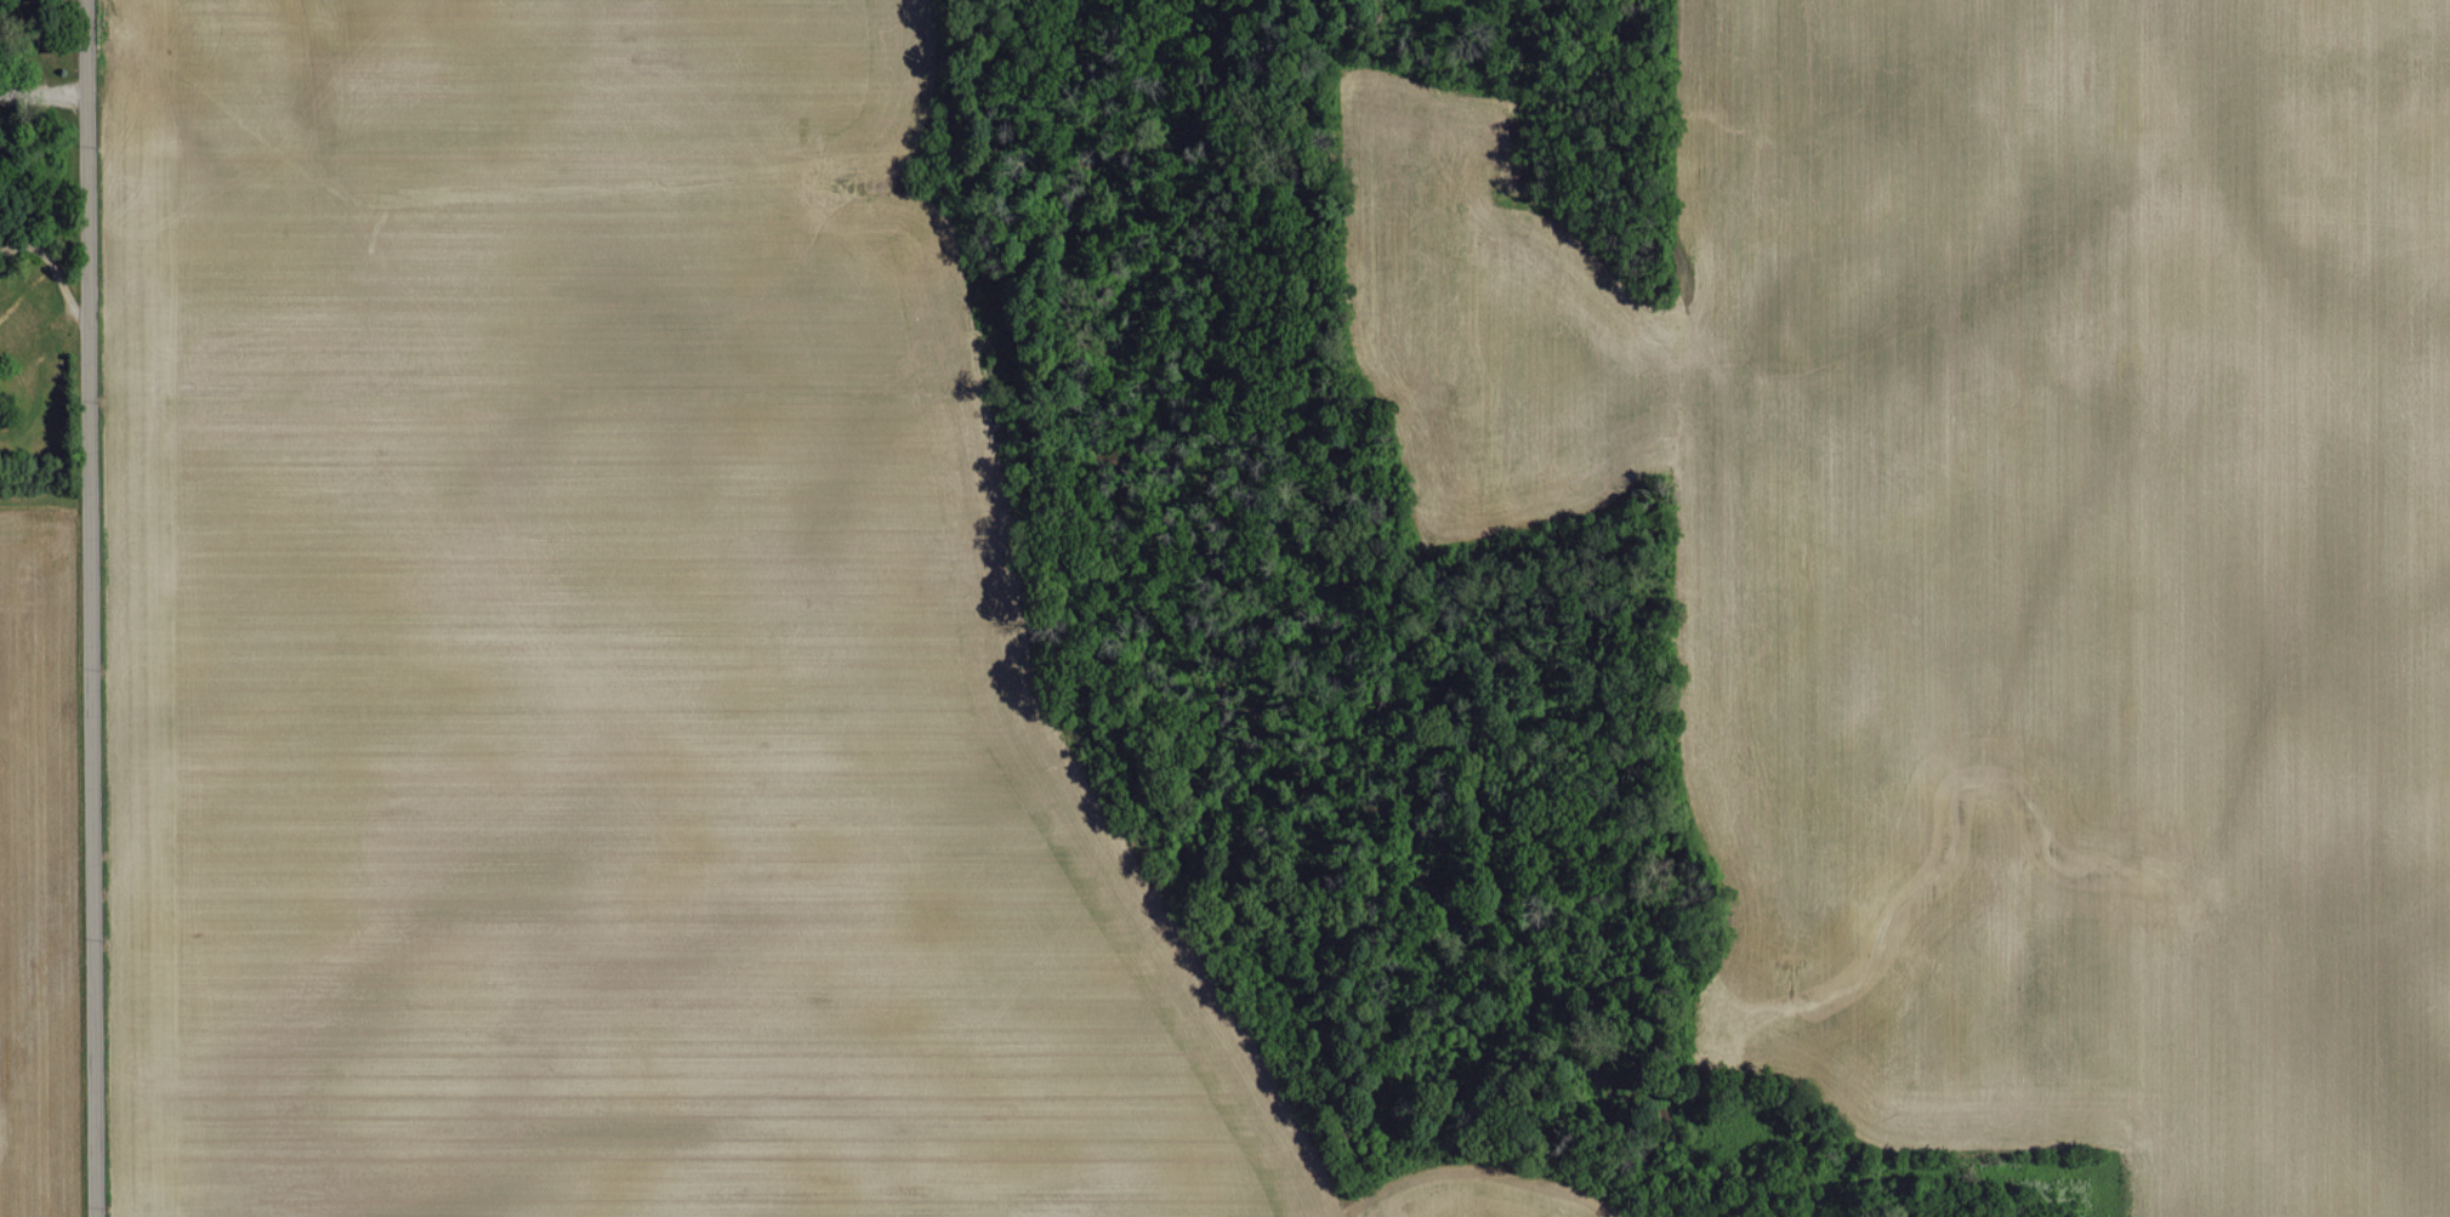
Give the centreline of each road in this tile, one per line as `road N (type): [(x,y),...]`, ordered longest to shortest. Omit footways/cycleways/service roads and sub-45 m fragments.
road 1 (tertiary): [(94,1216),(84,0)]

